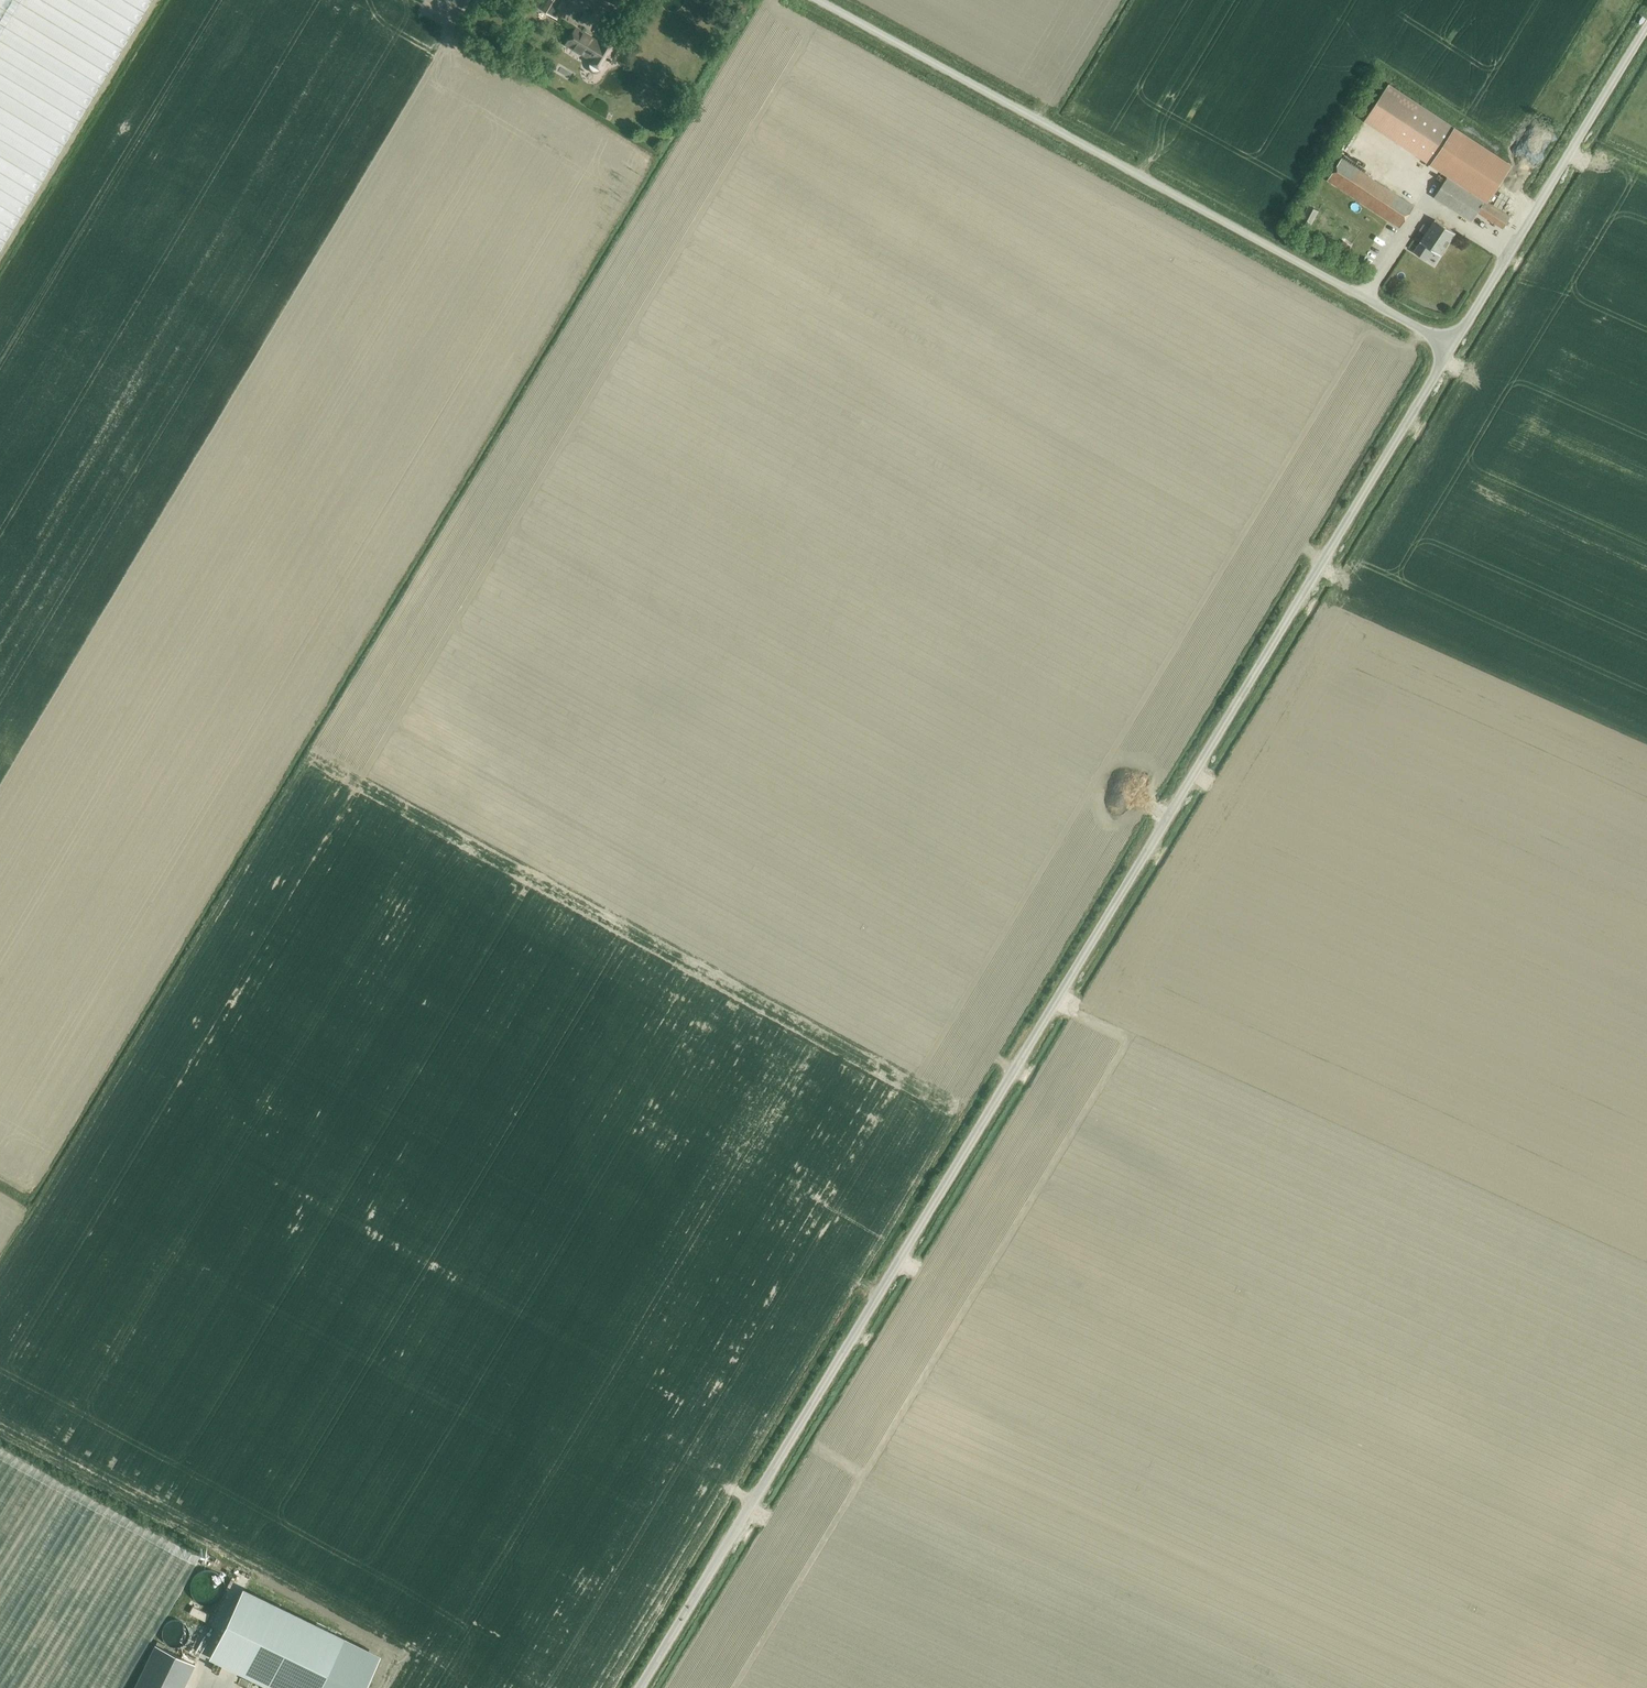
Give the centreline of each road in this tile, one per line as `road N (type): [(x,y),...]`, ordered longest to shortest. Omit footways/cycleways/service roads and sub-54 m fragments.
road 1 (unclassified): [(646,1687),(969,1137),(1454,345)]
road 2 (unclassified): [(1454,345),(821,0)]
road 3 (unclassified): [(1454,345),(1646,26)]

